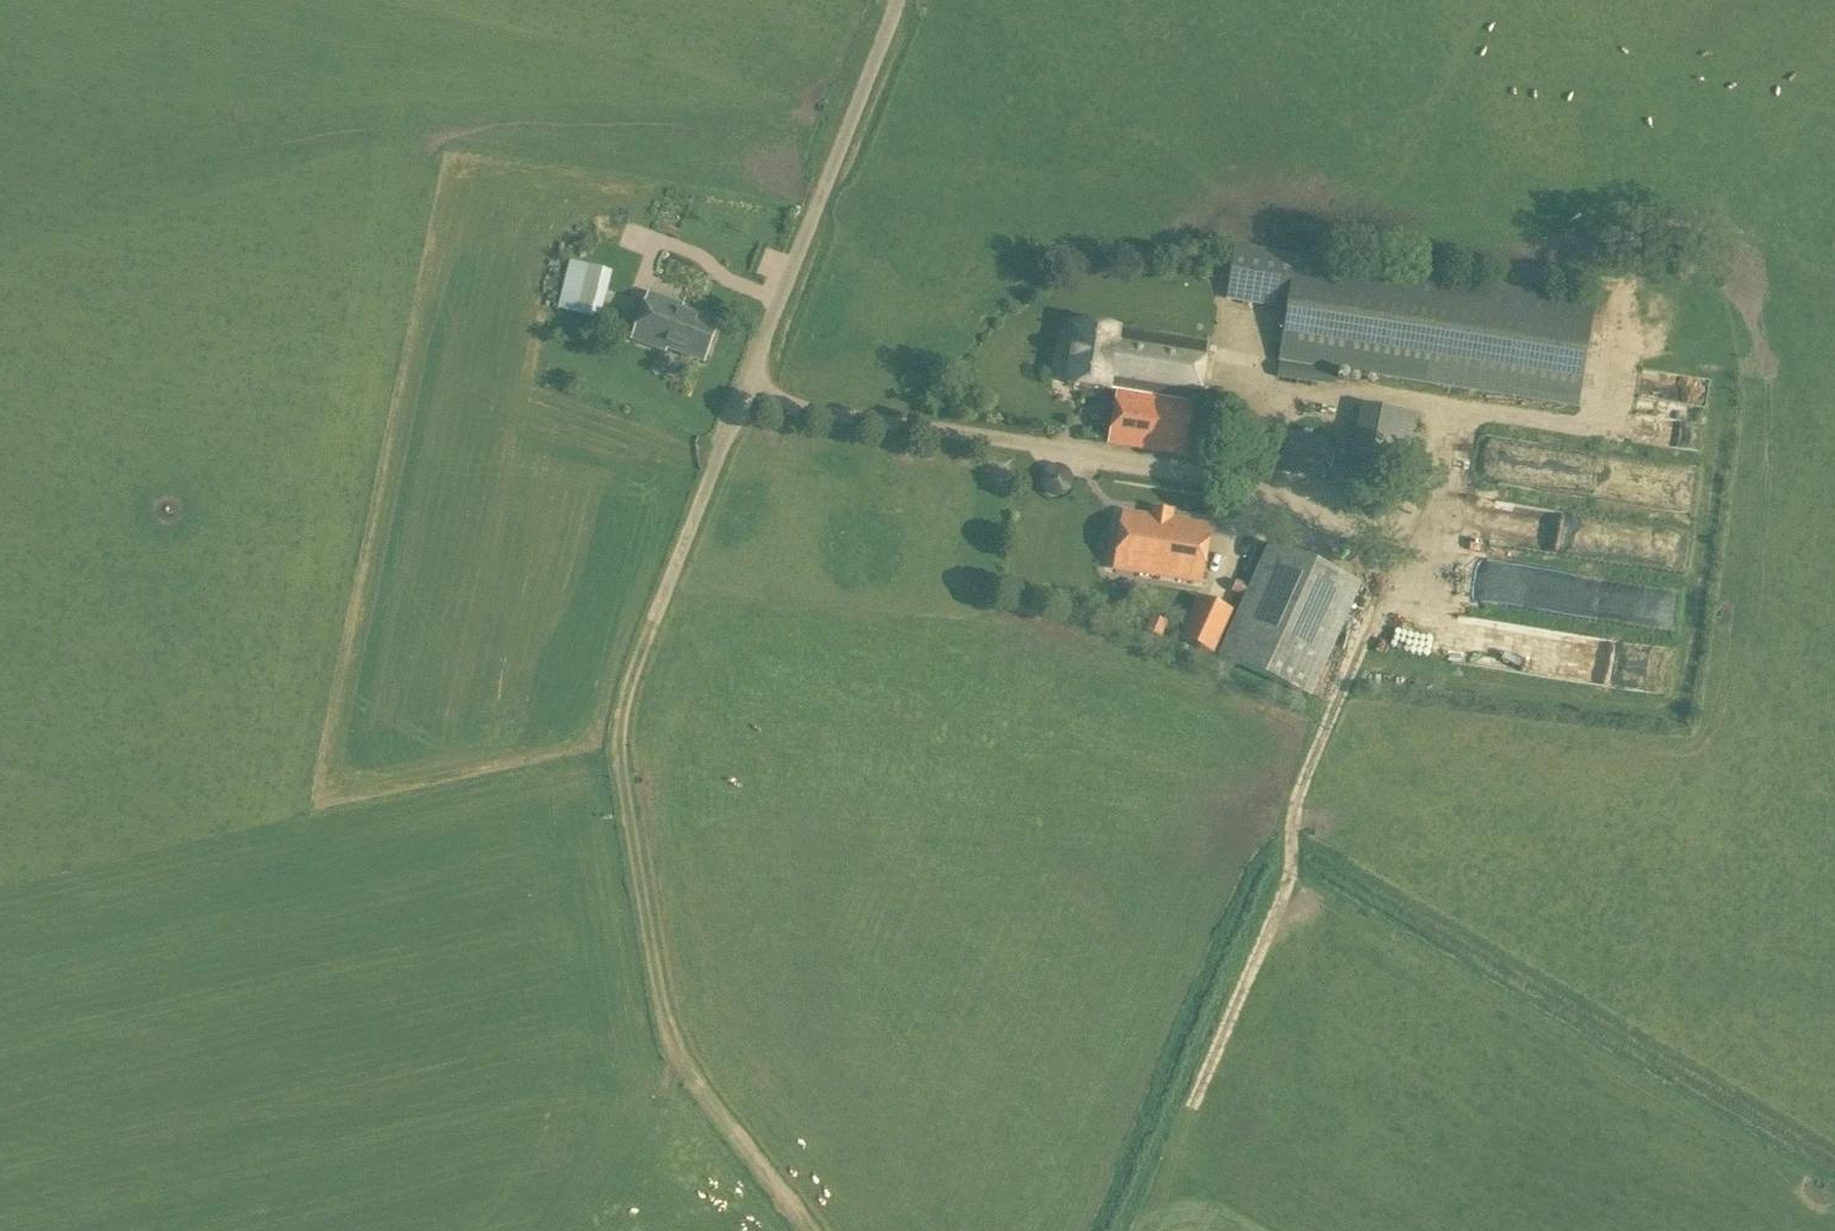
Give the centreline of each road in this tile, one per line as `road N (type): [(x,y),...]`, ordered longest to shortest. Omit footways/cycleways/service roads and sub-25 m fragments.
road 1 (track): [(656,606),(617,743),(669,1048),(801,1230)]
road 2 (unclassified): [(656,606),(899,0)]

